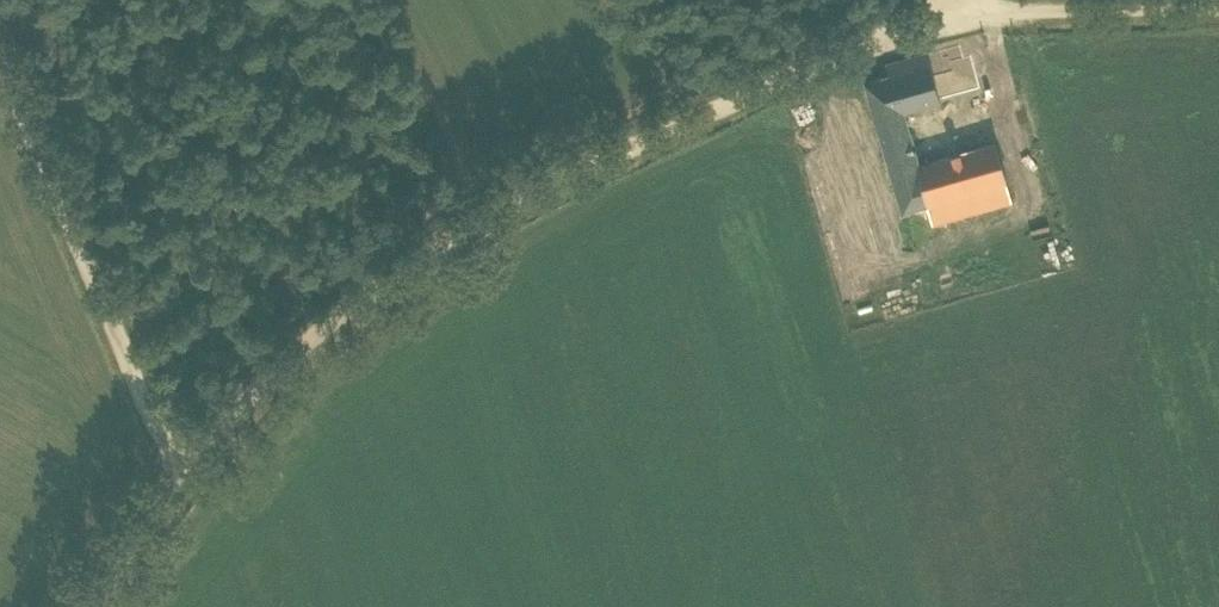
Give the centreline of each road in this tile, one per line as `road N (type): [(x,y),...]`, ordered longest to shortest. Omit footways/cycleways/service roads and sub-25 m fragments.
road 1 (track): [(961,14),(670,131),(465,230),(259,385),(186,461),(97,606)]
road 2 (track): [(186,461),(159,432),(0,66)]
road 3 (track): [(1218,4),(961,14)]

